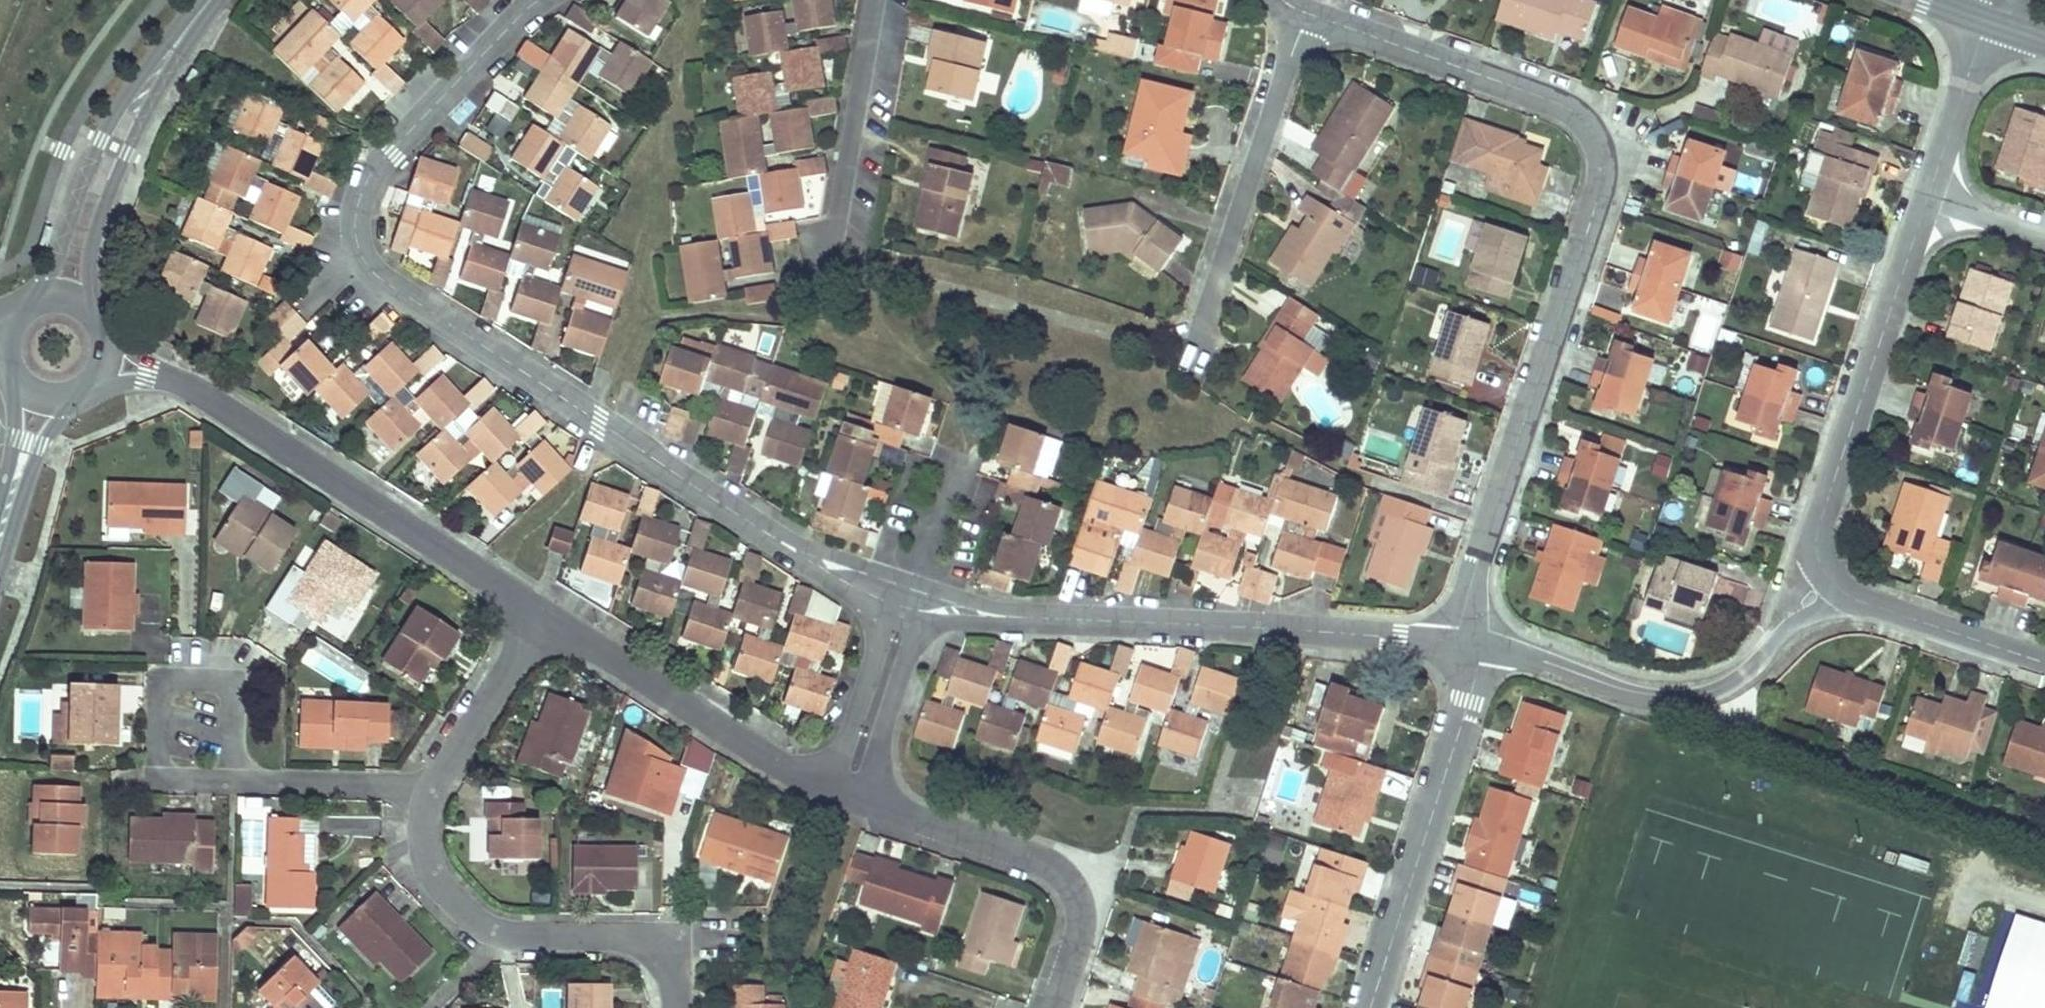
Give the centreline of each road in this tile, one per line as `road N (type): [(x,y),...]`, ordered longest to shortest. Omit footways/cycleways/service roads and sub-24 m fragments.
road 1 (residential): [(910,600),(780,541),(366,262),(355,223),(376,168),(540,0)]
road 2 (residential): [(1284,0),(1549,99),(1584,120),(1601,147),(1599,196),(1456,643)]
road 3 (residential): [(549,618),(429,796),(428,862),(441,887),(496,932),(622,937),(651,947),(672,972),(677,1007)]
road 4 (residential): [(1456,643),(1008,617),(910,600)]
road 5 (residential): [(104,363),(201,394),(549,618)]
road 6 (residential): [(1928,198),(1820,525),(1821,563),(1843,592)]
road 7 (residential): [(1481,645),(1640,695),(1706,695),(1749,674),(1784,632),(1843,592)]
road 8 (residential): [(1481,645),(1370,1007)]
road 9 (residential): [(846,795),(1043,861),(1063,875),(1078,903),(1080,930),(1054,1007)]
road 10 (residential): [(549,618),(846,795)]
road 11 (tertiary): [(212,0),(113,148),(65,297)]
road 12 (residential): [(1843,592),(2044,663)]
road 13 (residential): [(846,795),(910,600)]
road 14 (residential): [(1985,21),(1928,198)]
road 15 (tertiary): [(54,398),(29,442),(0,538)]
road 16 (residential): [(2044,239),(1928,198)]

